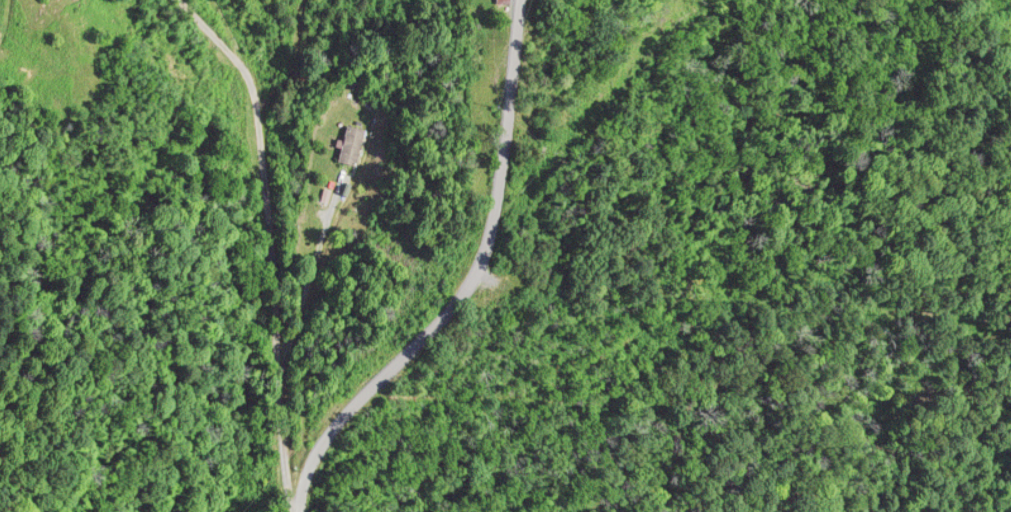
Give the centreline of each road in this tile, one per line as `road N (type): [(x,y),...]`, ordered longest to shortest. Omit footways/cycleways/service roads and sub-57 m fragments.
road 1 (residential): [(323,444),(363,391),(456,298),(475,266),(491,214),(521,0)]

